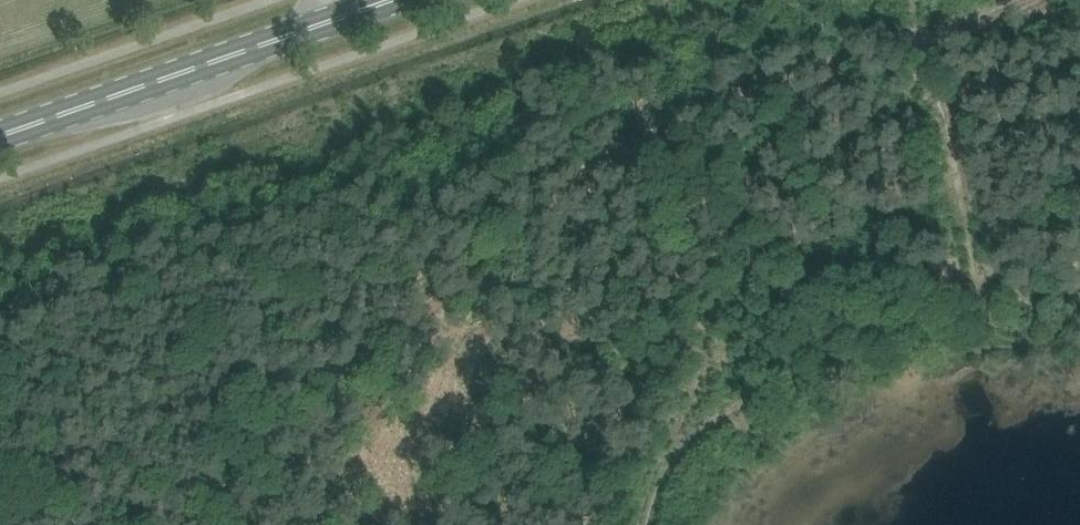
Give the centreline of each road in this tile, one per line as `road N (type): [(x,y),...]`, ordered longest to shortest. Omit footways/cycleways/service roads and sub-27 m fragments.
road 1 (primary): [(0,135),(388,0)]

